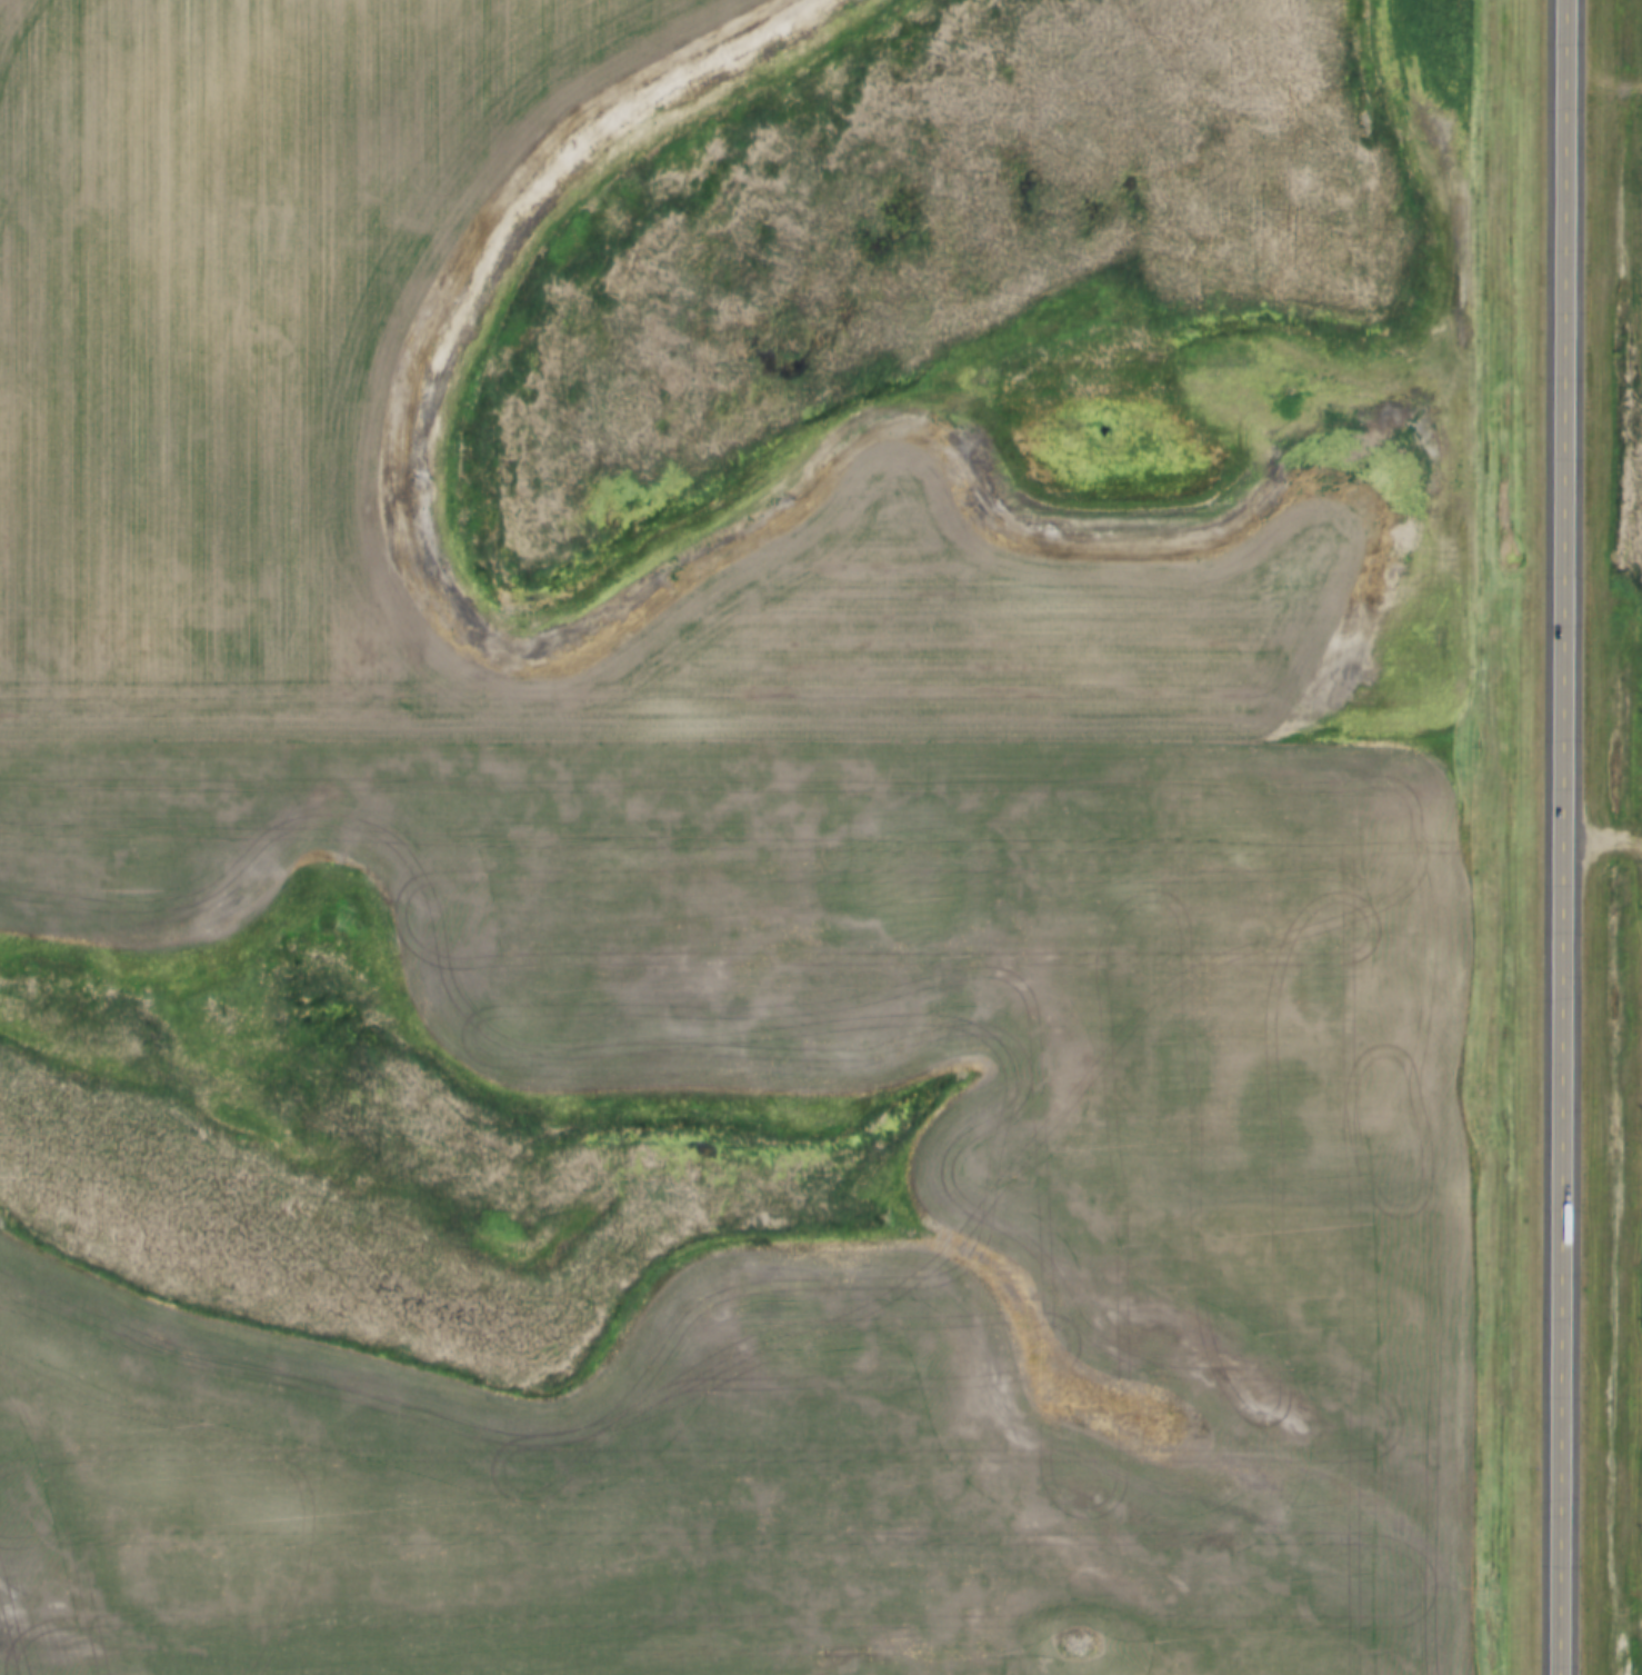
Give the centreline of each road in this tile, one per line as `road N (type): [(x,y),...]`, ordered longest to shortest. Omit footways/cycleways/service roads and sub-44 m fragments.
road 1 (primary): [(1564,1674),(1568,0)]

